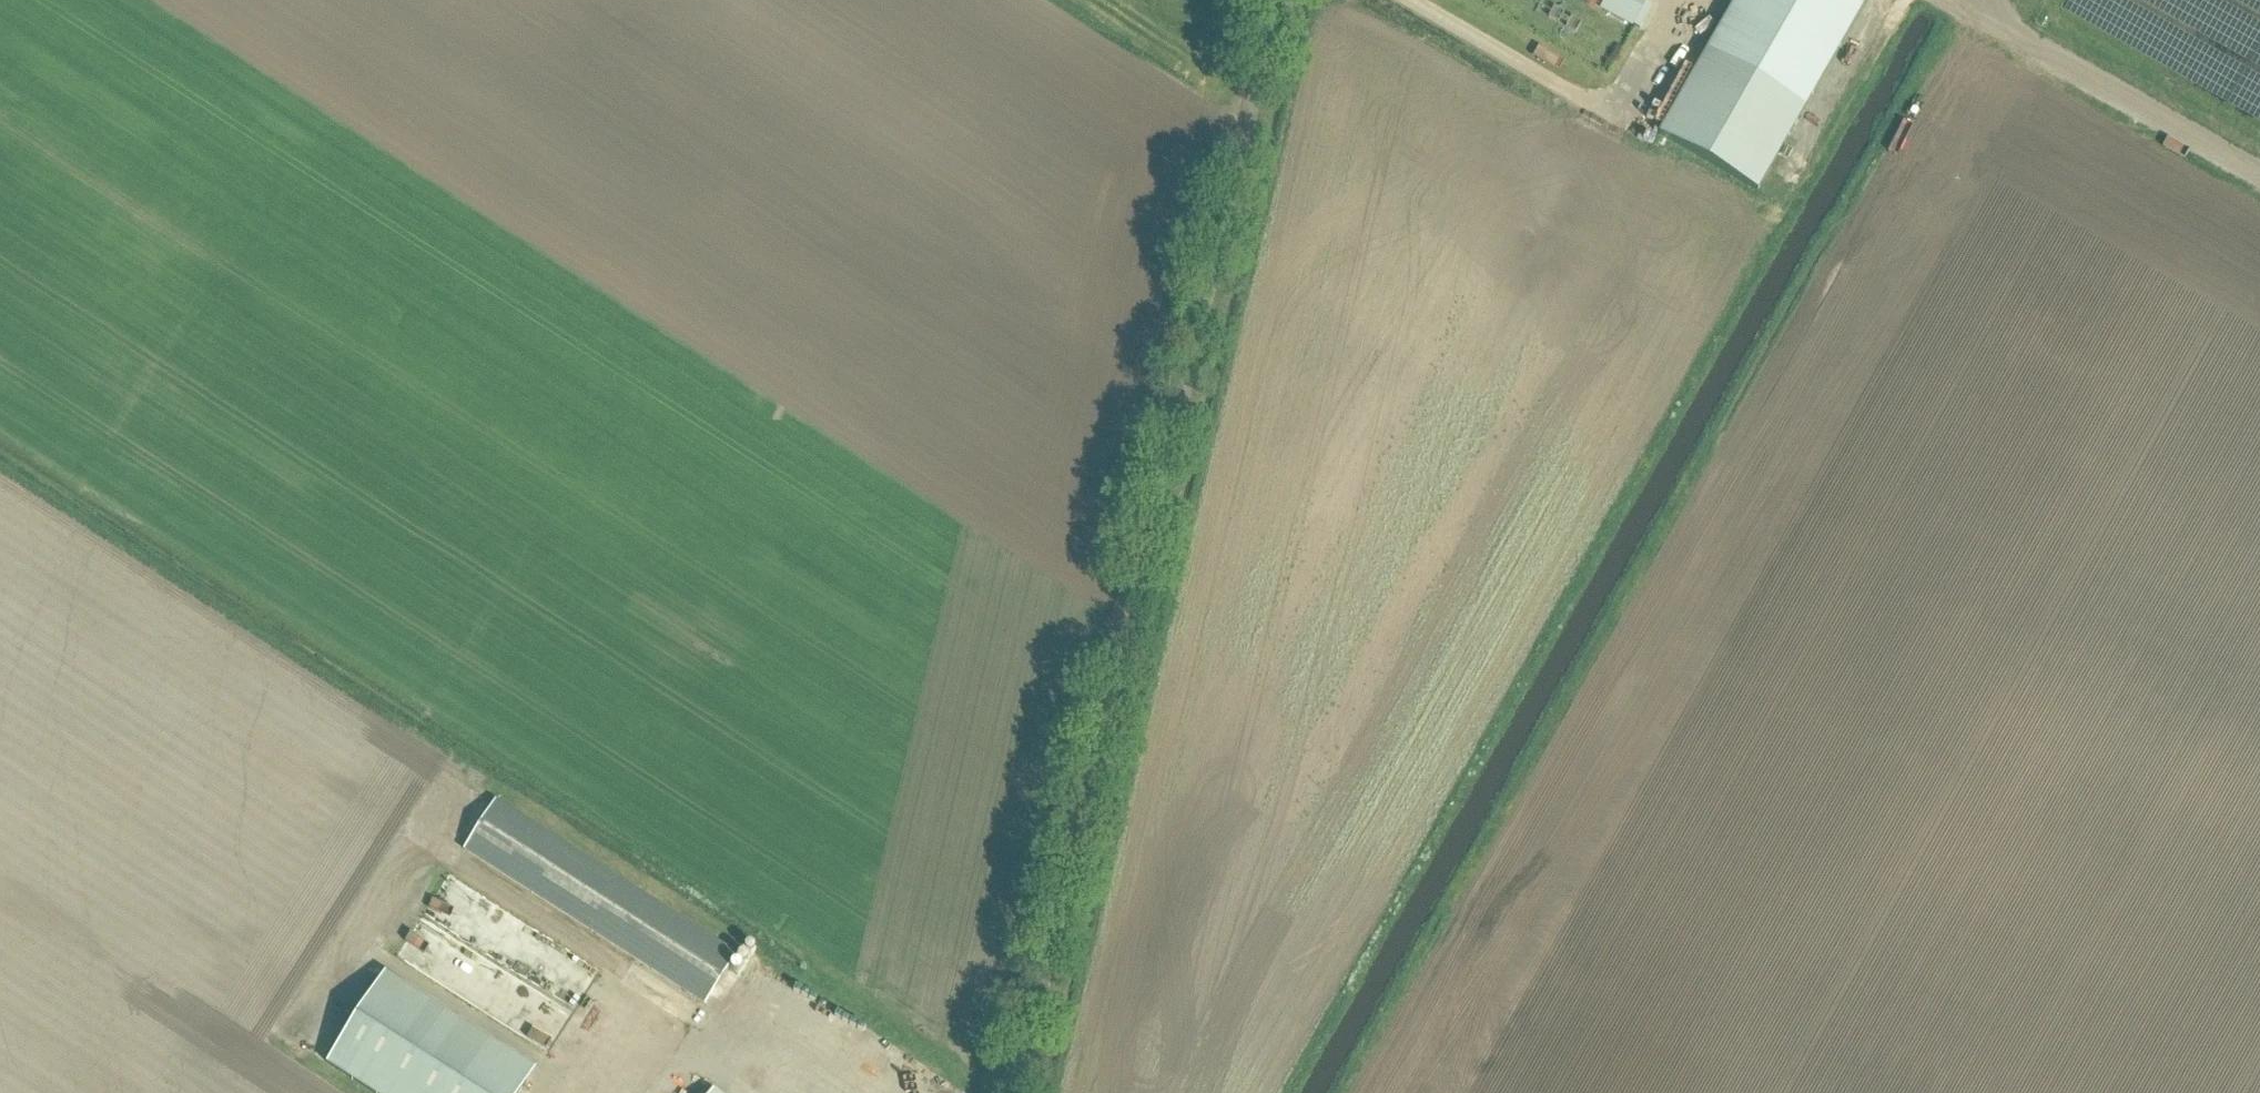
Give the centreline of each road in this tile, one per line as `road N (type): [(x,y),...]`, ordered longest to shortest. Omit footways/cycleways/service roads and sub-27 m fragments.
road 1 (unclassified): [(1029,1092),(1286,0)]
road 2 (track): [(1935,0),(2259,185)]

